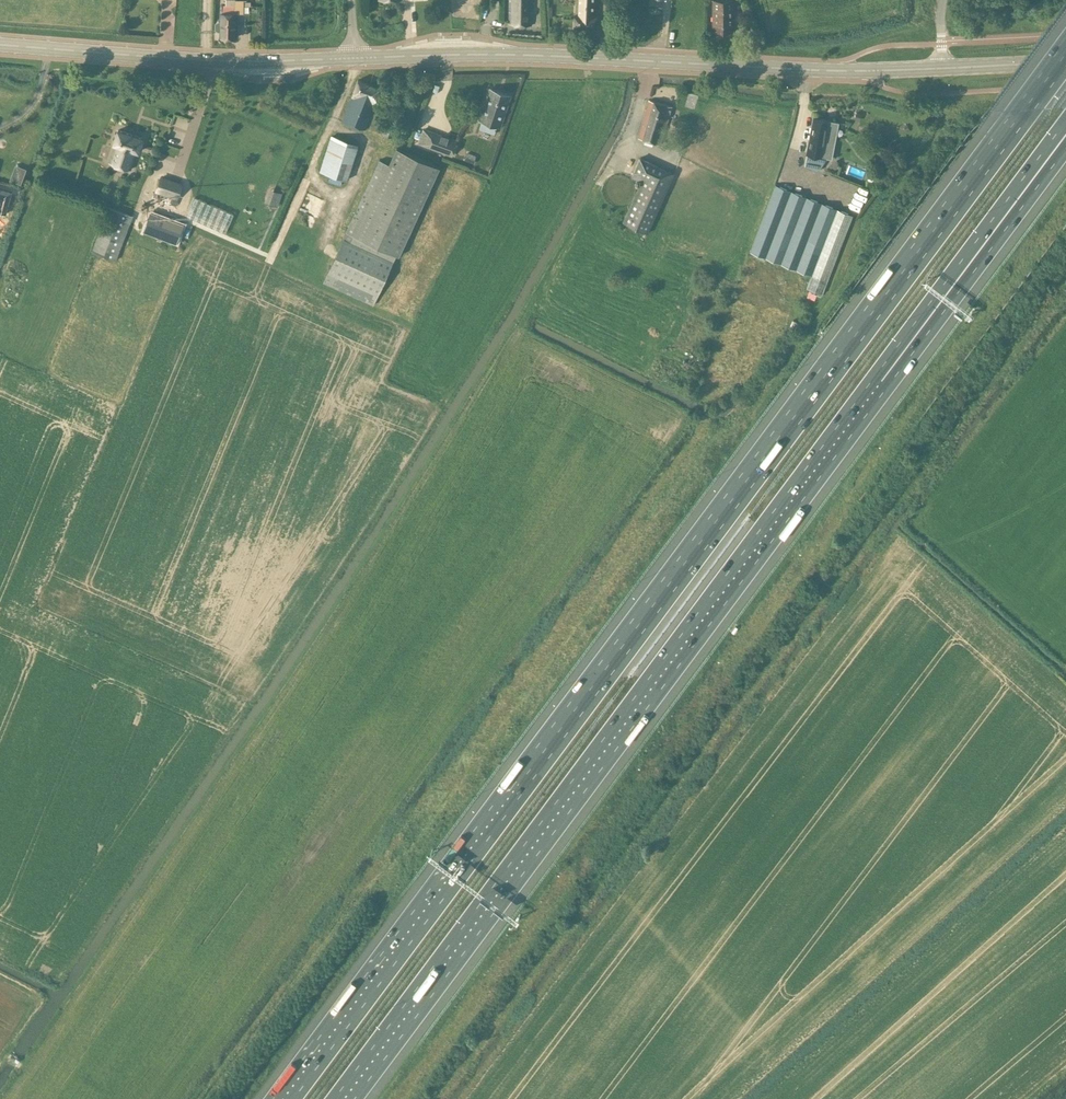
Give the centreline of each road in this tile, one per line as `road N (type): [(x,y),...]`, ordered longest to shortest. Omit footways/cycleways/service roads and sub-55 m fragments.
road 1 (motorway): [(1065,53),(284,1098)]
road 2 (motorway): [(344,1098),(1065,135)]
road 3 (tertiary): [(353,60),(514,55),(849,71),(944,68)]
road 4 (tertiary): [(0,44),(185,59),(353,60)]
road 5 (tertiary): [(944,68),(1065,60)]

